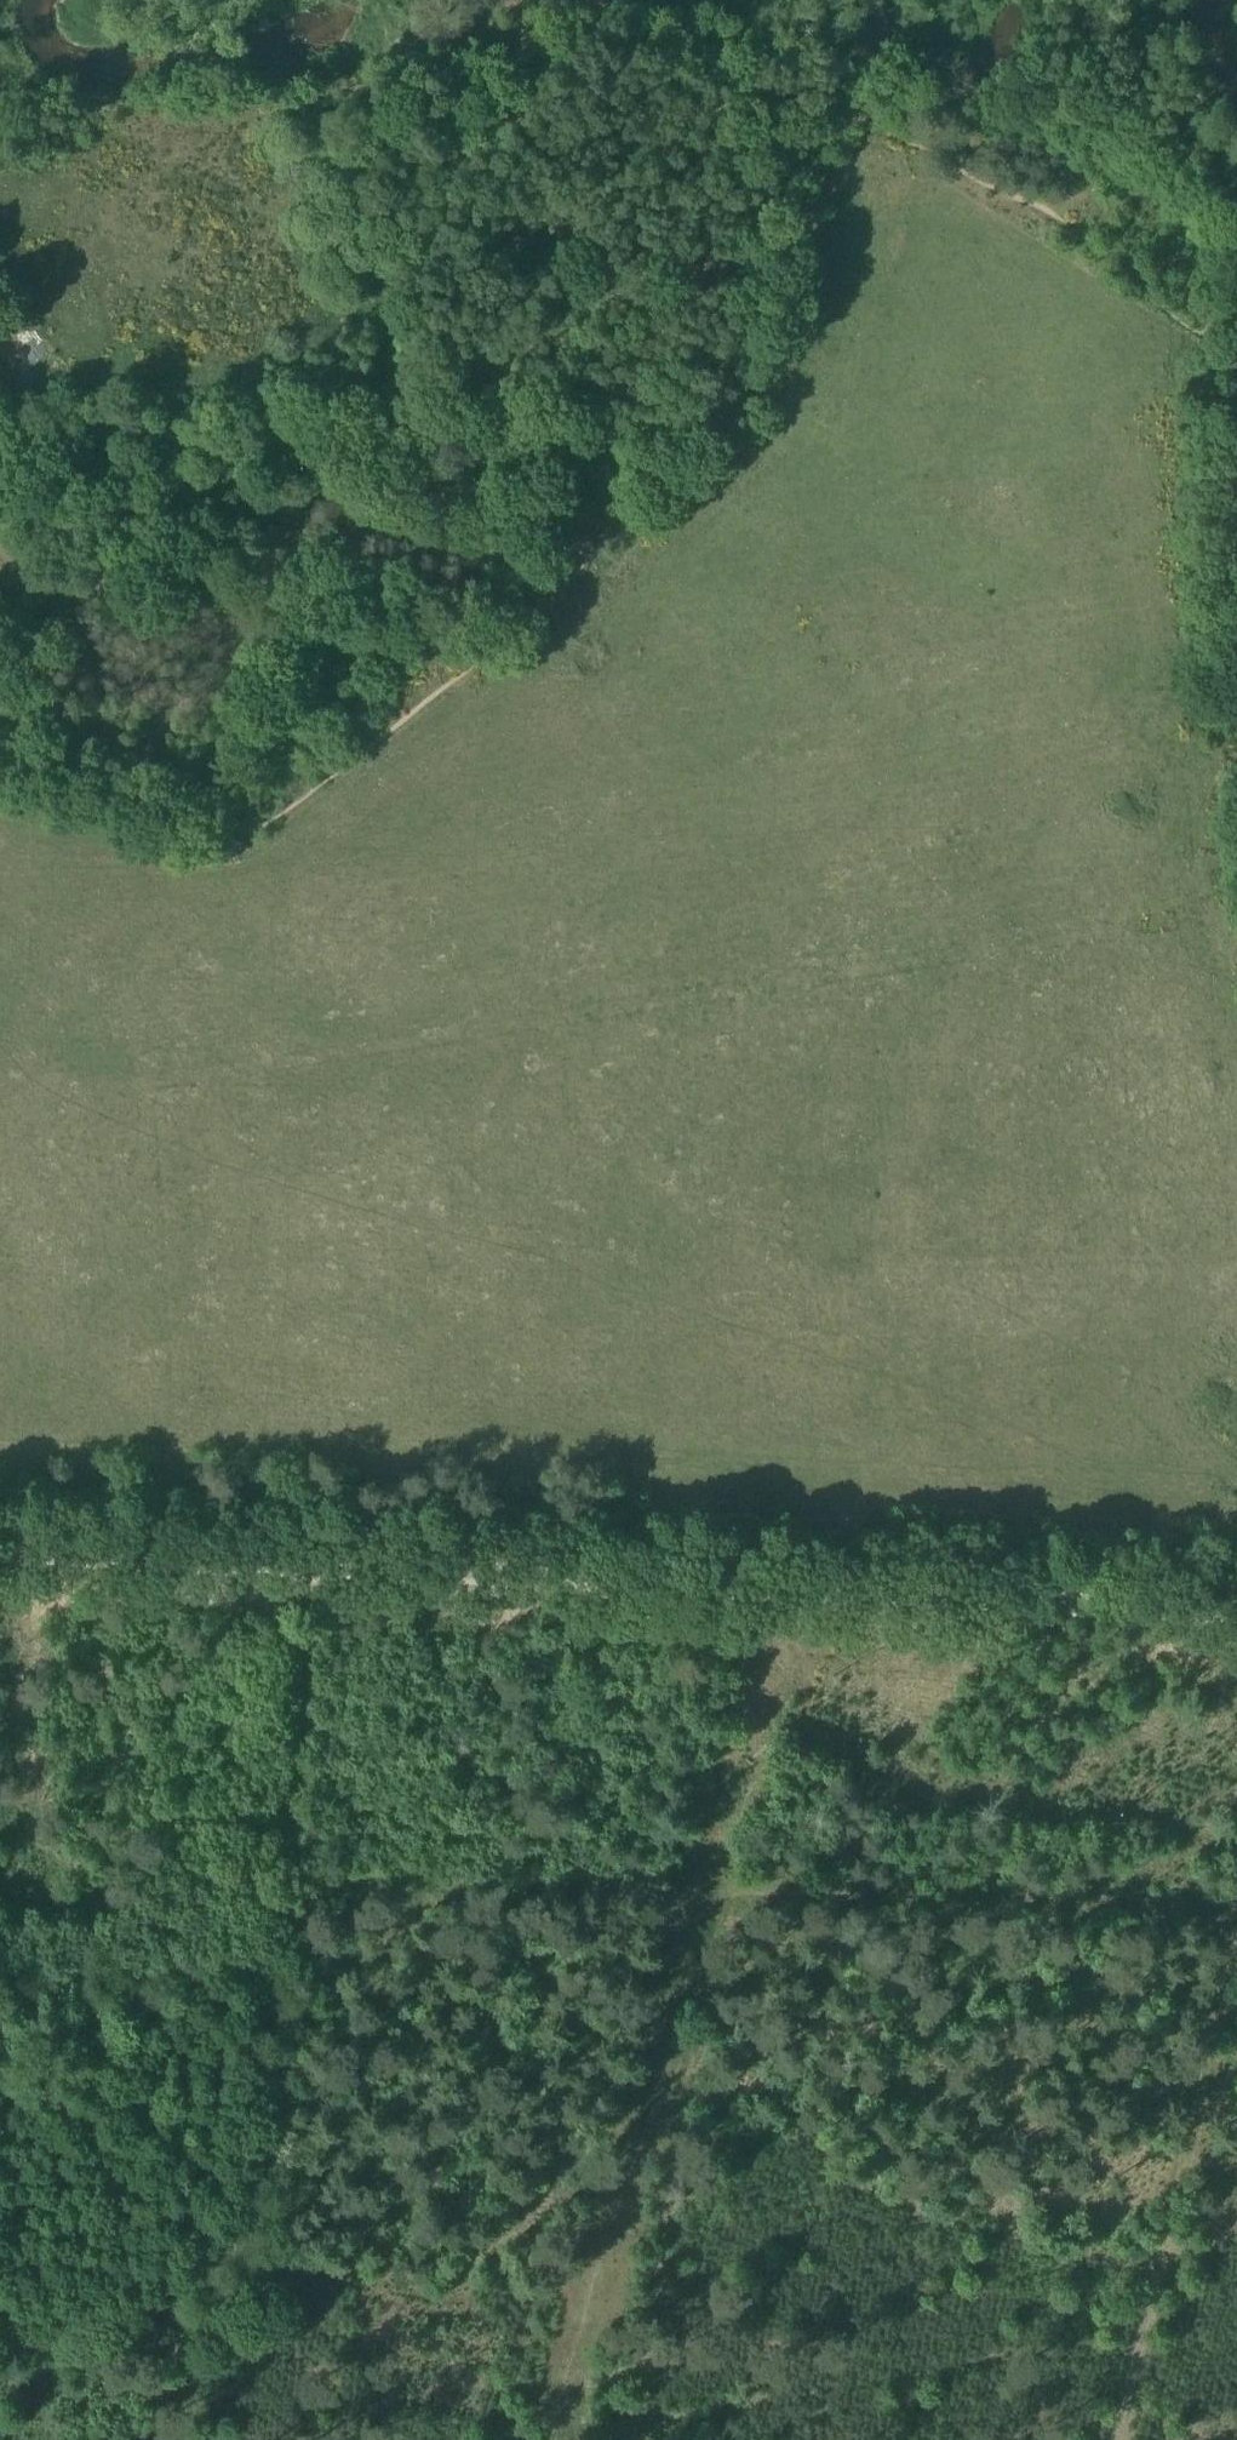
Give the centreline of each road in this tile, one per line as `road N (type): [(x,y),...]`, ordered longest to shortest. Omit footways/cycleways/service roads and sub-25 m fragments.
road 1 (track): [(1236,1912),(297,1865),(271,2235),(250,2282),(216,2312),(176,2325),(0,2331)]
road 2 (unclassified): [(1236,1614),(0,1557)]
road 3 (track): [(634,2439),(716,1884)]
road 4 (track): [(1117,2439),(1236,1926)]

